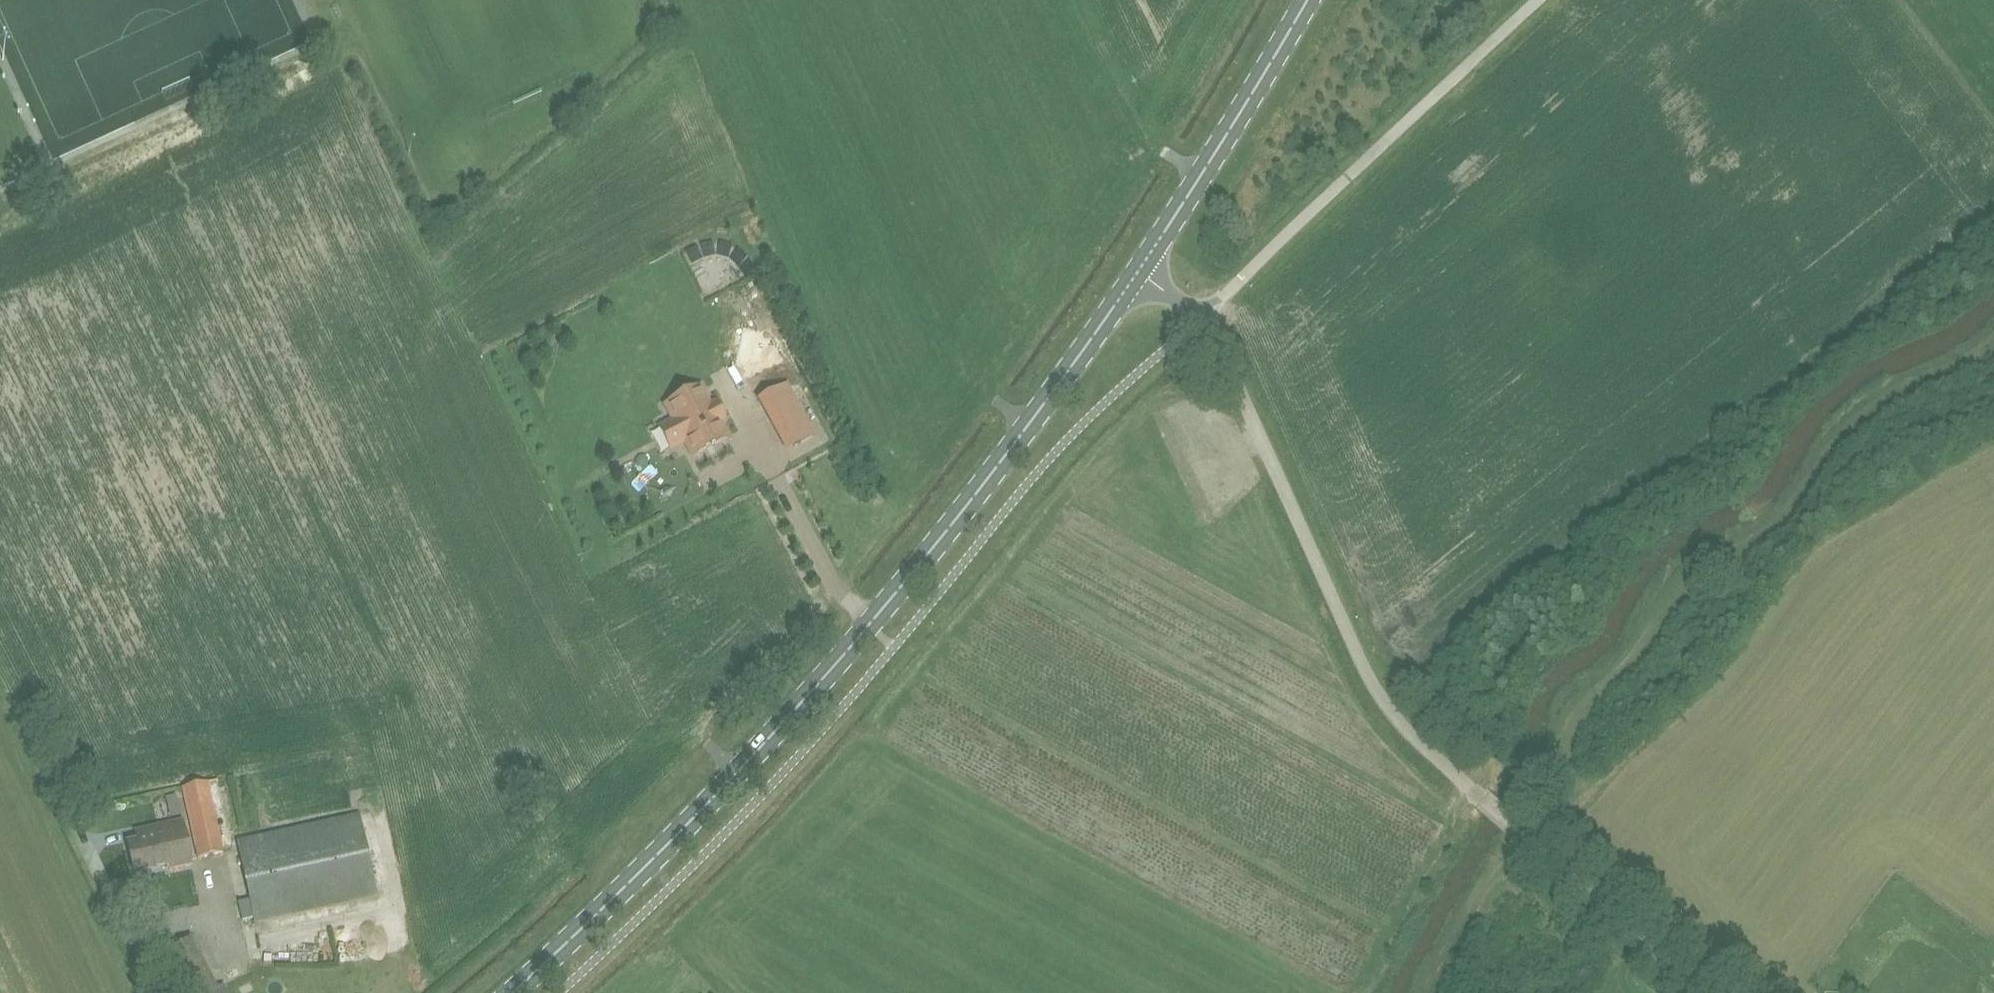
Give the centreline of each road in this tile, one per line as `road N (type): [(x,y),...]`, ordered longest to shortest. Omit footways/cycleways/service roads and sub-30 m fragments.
road 1 (secondary): [(518,992),(835,665),(960,517),(1136,277)]
road 2 (unclassified): [(1702,992),(1483,802),(1381,697),(1205,315)]
road 3 (unclassified): [(1205,315),(1542,0)]
road 4 (secondary): [(1136,277),(1311,0)]

